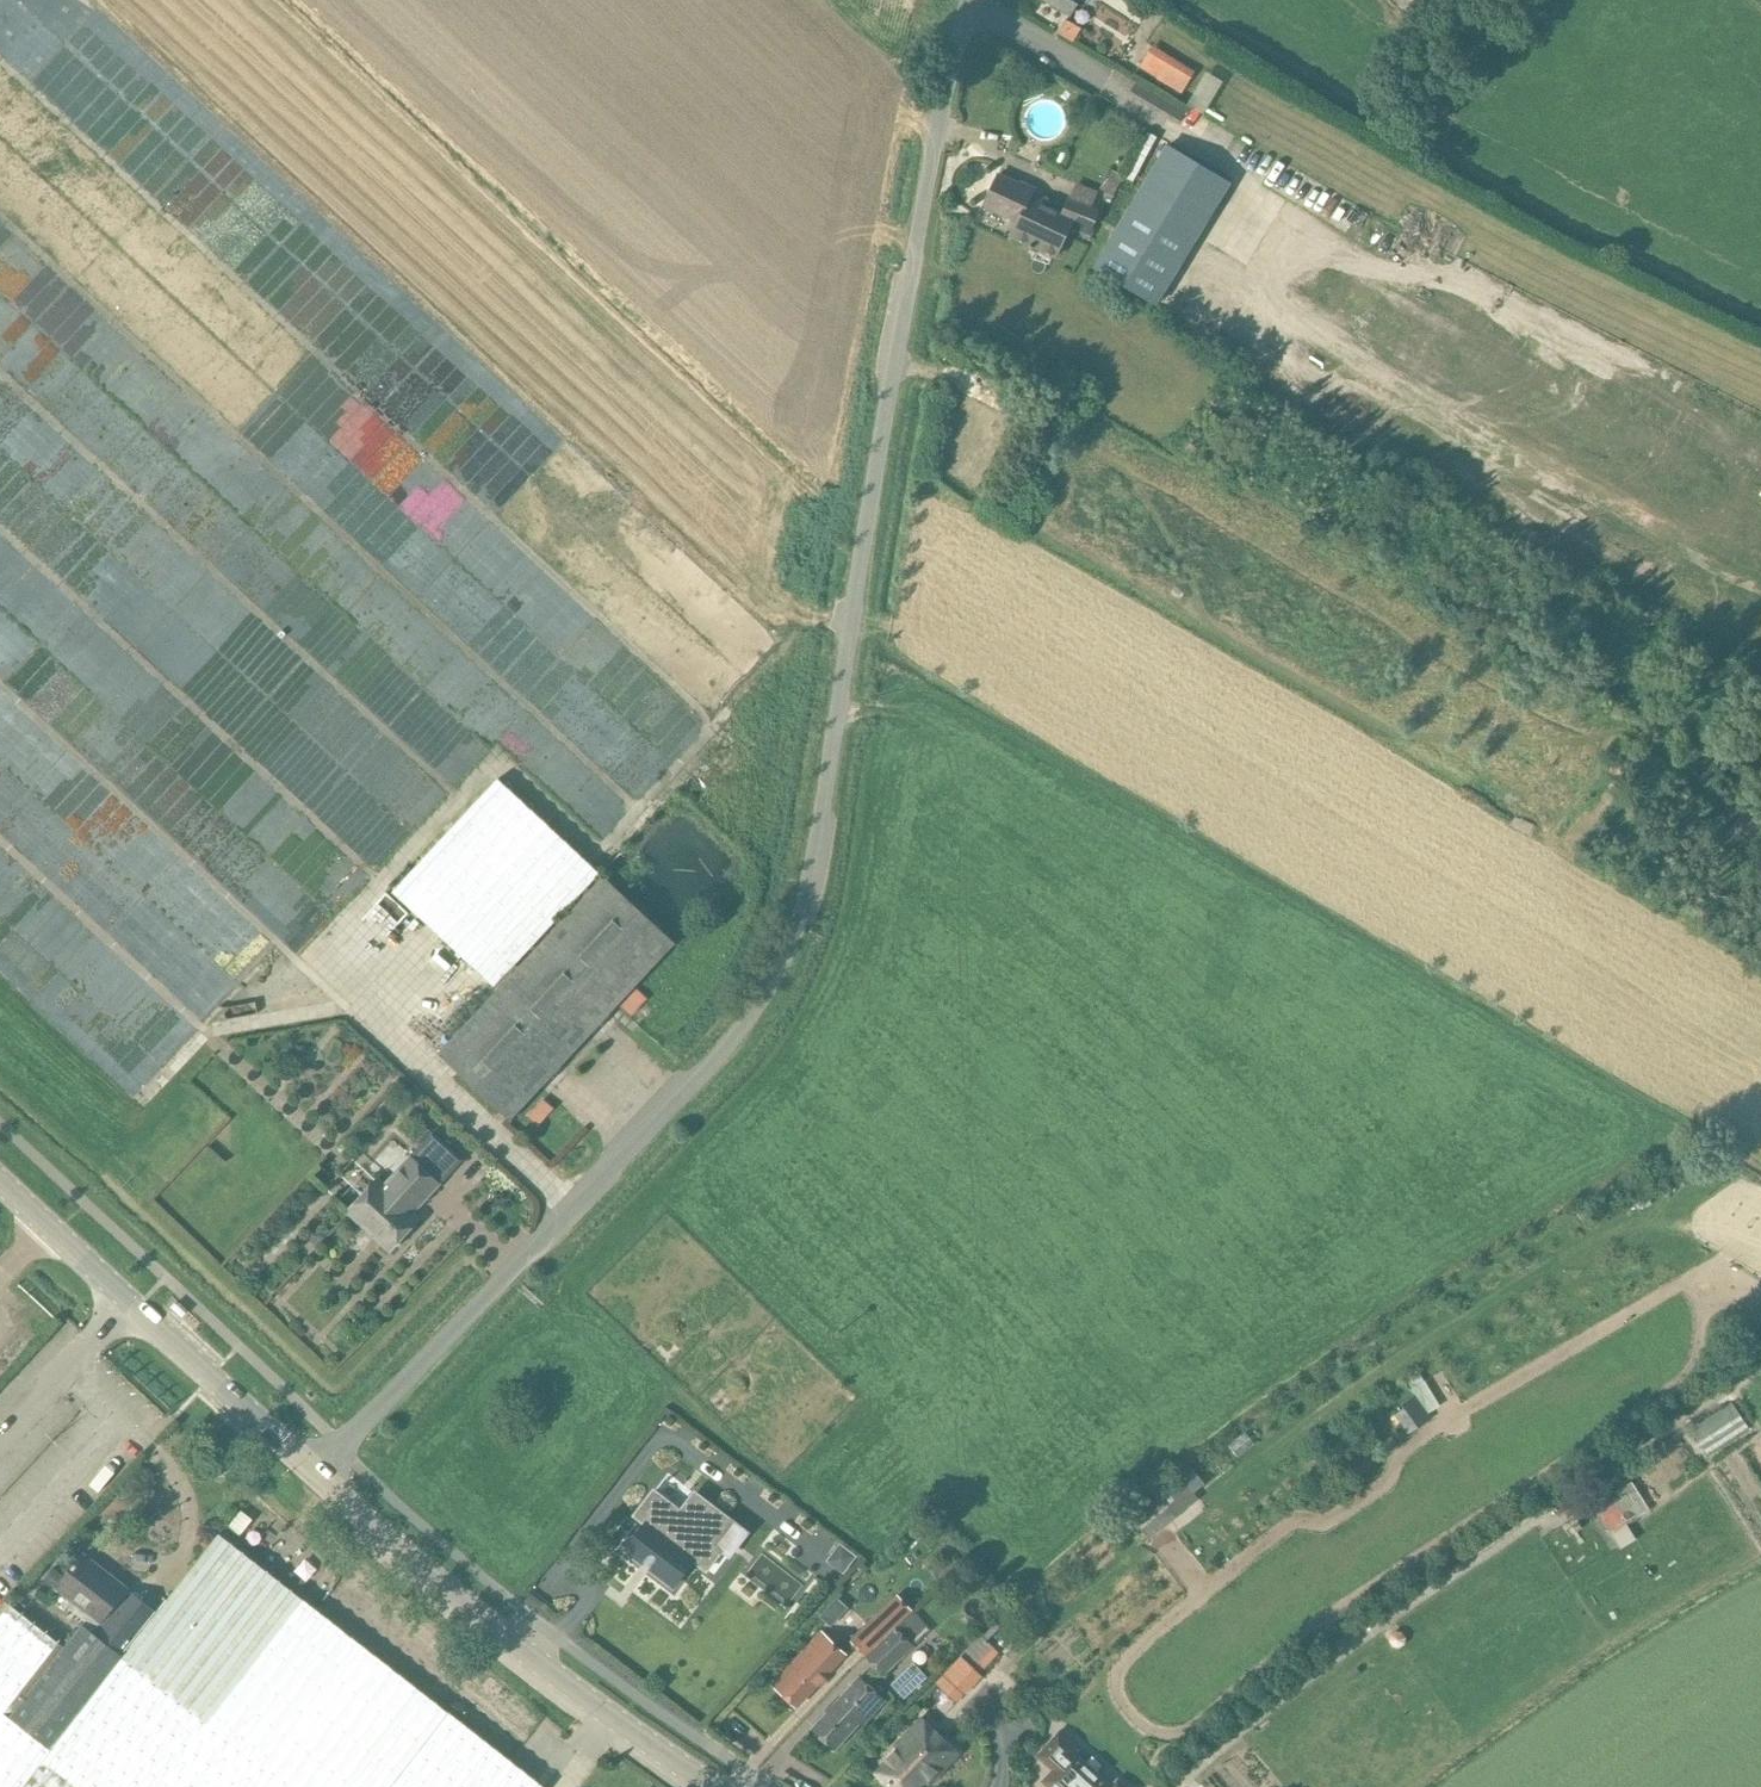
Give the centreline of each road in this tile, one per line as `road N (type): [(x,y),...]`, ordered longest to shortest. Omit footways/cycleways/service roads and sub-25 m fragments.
road 1 (unclassified): [(313,1477),(748,1029),(782,969),(815,854),(892,371),(968,0)]
road 2 (tertiary): [(709,1786),(530,1663),(313,1477)]
road 3 (tertiary): [(313,1477),(0,1185)]

